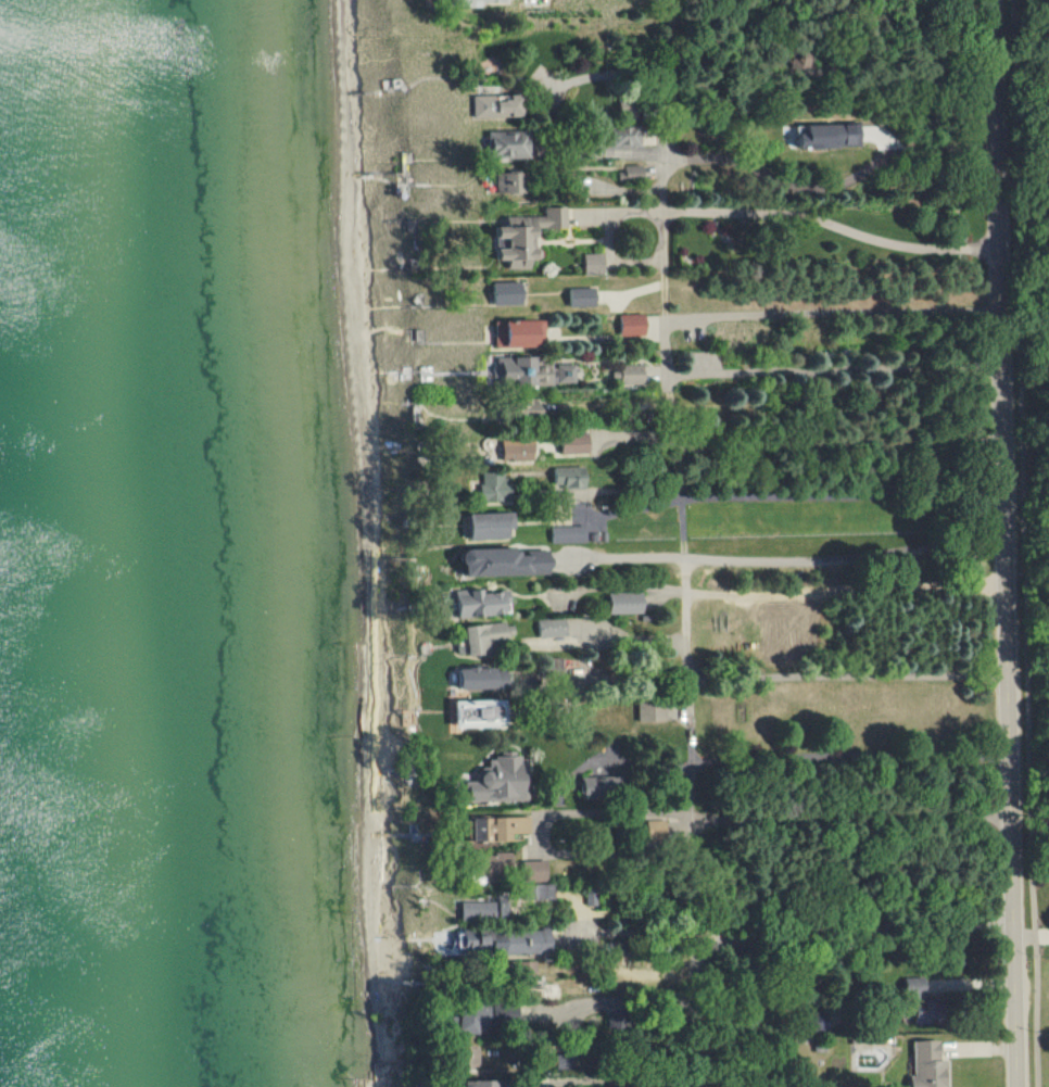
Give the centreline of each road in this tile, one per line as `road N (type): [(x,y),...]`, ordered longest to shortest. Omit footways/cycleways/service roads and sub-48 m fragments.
road 1 (residential): [(704,1086),(686,467),(666,314),(675,0)]
road 2 (tertiary): [(1021,1086),(994,0)]
road 3 (residential): [(995,37),(848,67),(672,68),(582,77),(547,89)]
road 4 (residential): [(1018,927),(699,944)]

